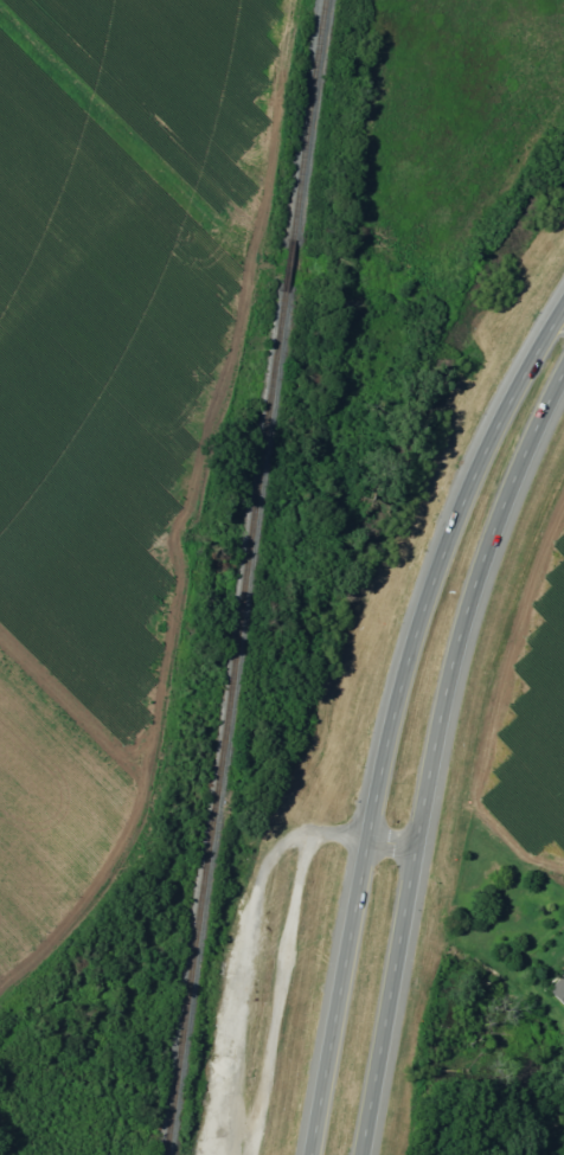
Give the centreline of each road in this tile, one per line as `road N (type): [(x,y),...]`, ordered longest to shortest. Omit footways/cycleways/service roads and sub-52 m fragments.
road 1 (trunk): [(563,309),(491,435),(455,518),(393,708),(310,1154)]
road 2 (trunk): [(362,1154),(464,633),(493,534),(563,369)]

